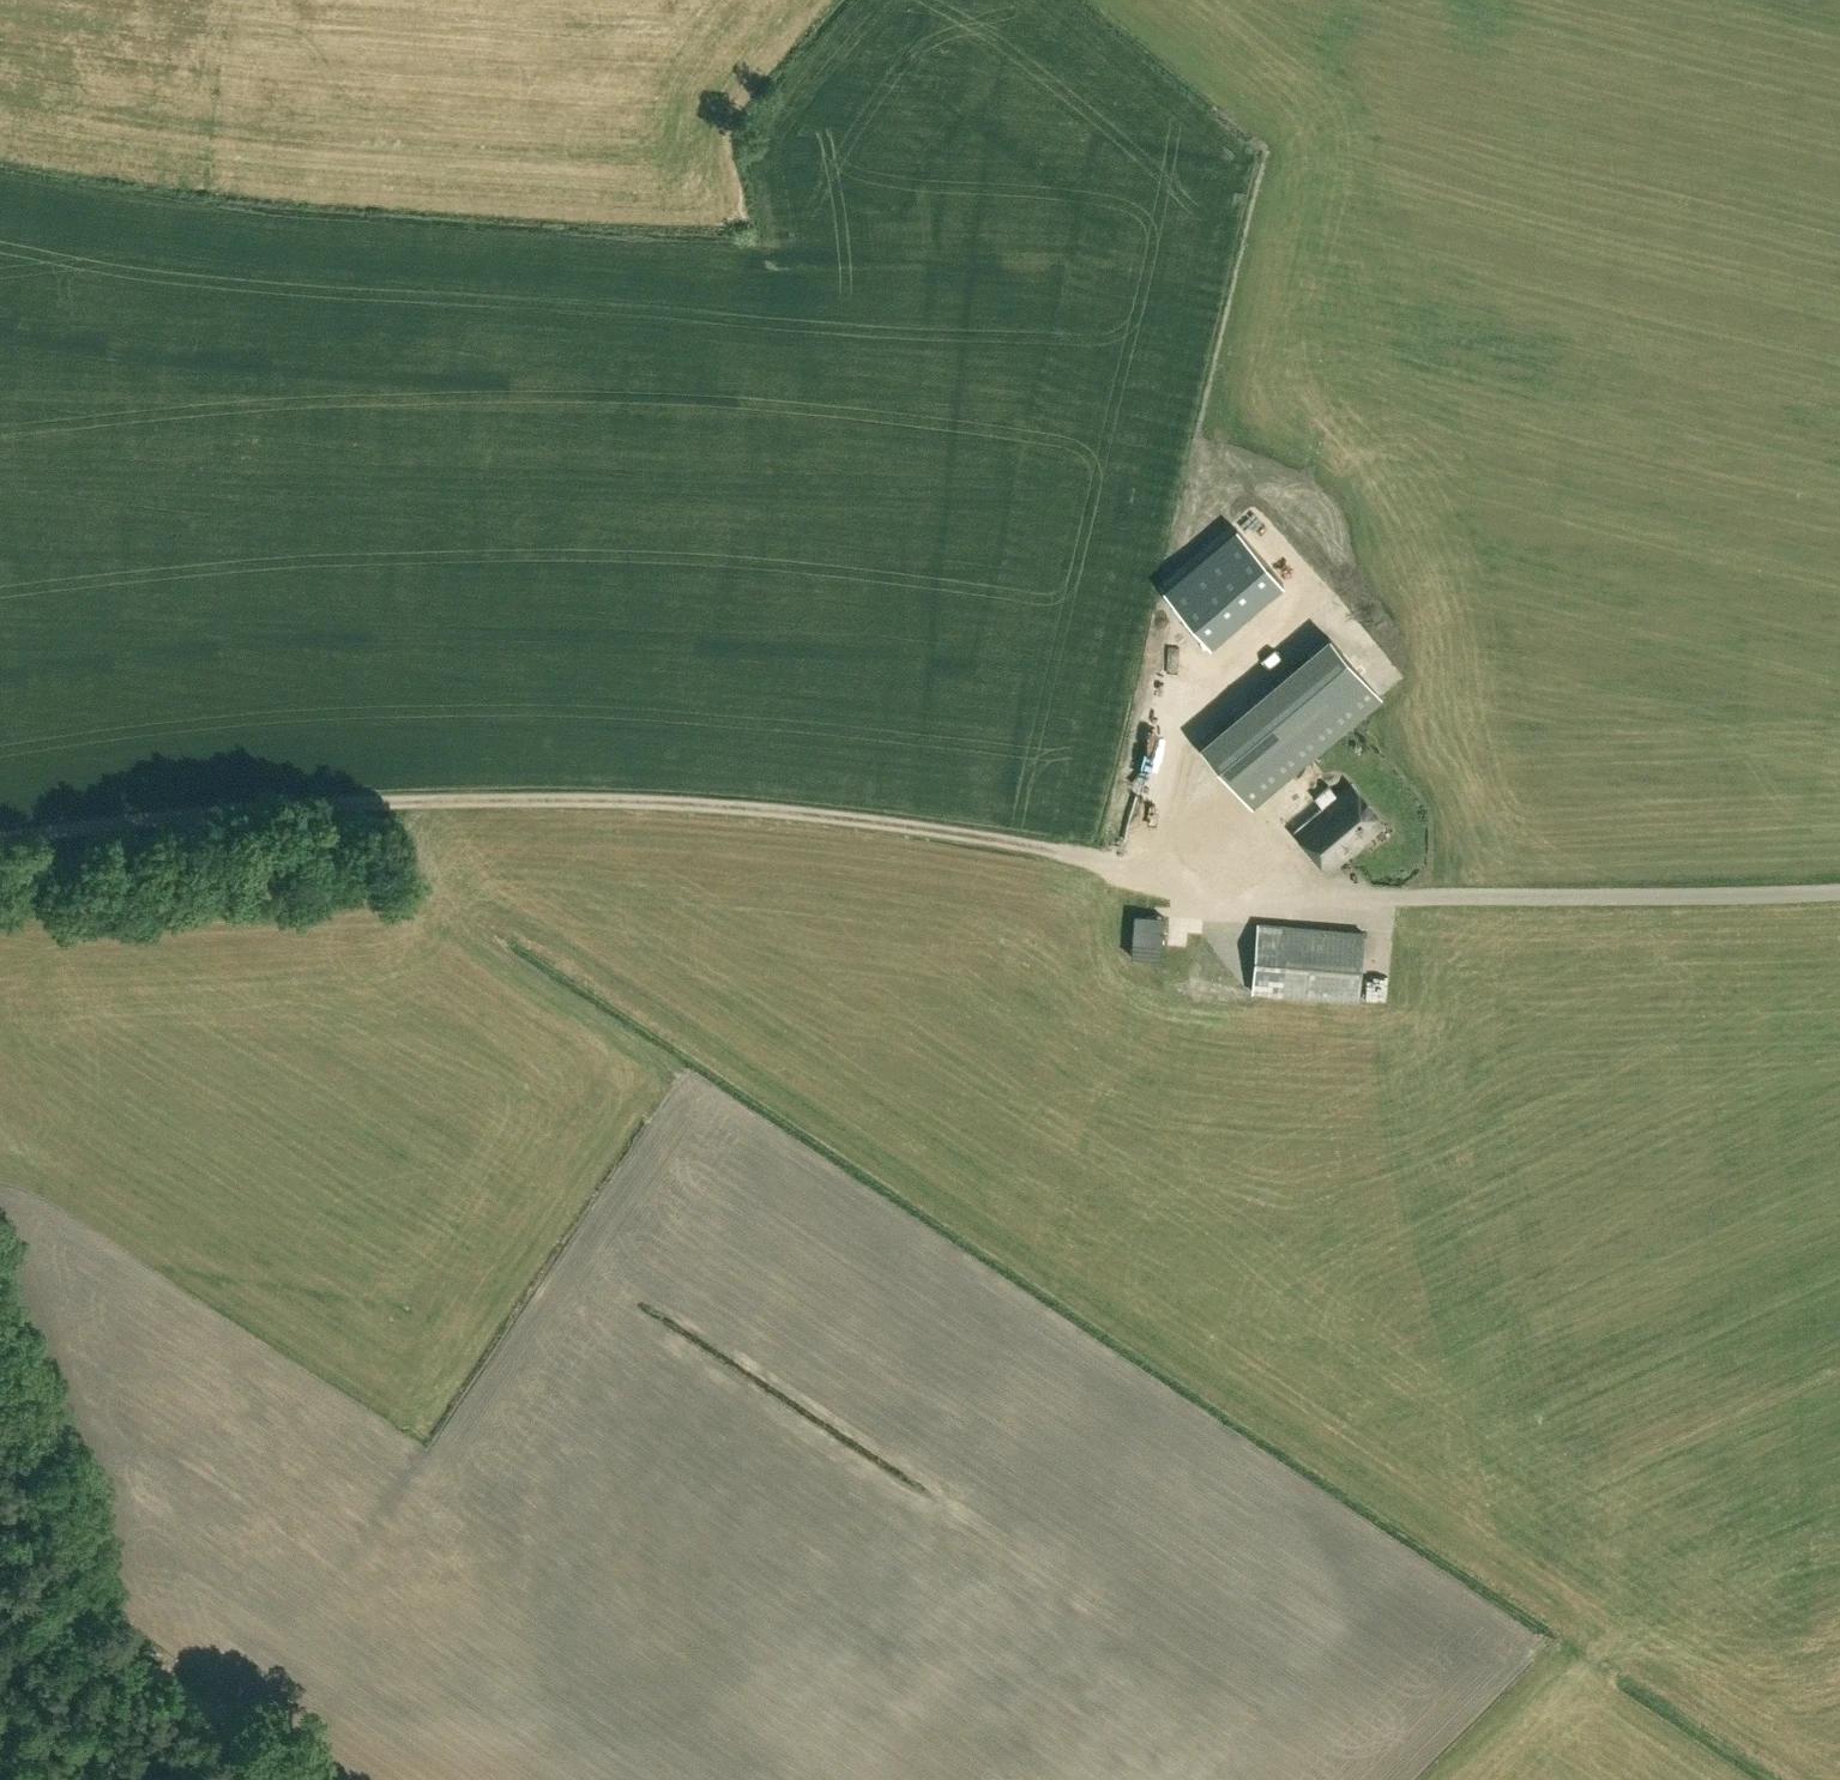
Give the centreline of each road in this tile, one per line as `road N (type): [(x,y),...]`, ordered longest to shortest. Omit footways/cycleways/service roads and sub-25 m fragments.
road 1 (track): [(266,799),(426,794),(897,819),(1106,854)]
road 2 (unclassified): [(1839,889),(1147,896),(1106,854)]
road 3 (track): [(284,1779),(0,1581)]

